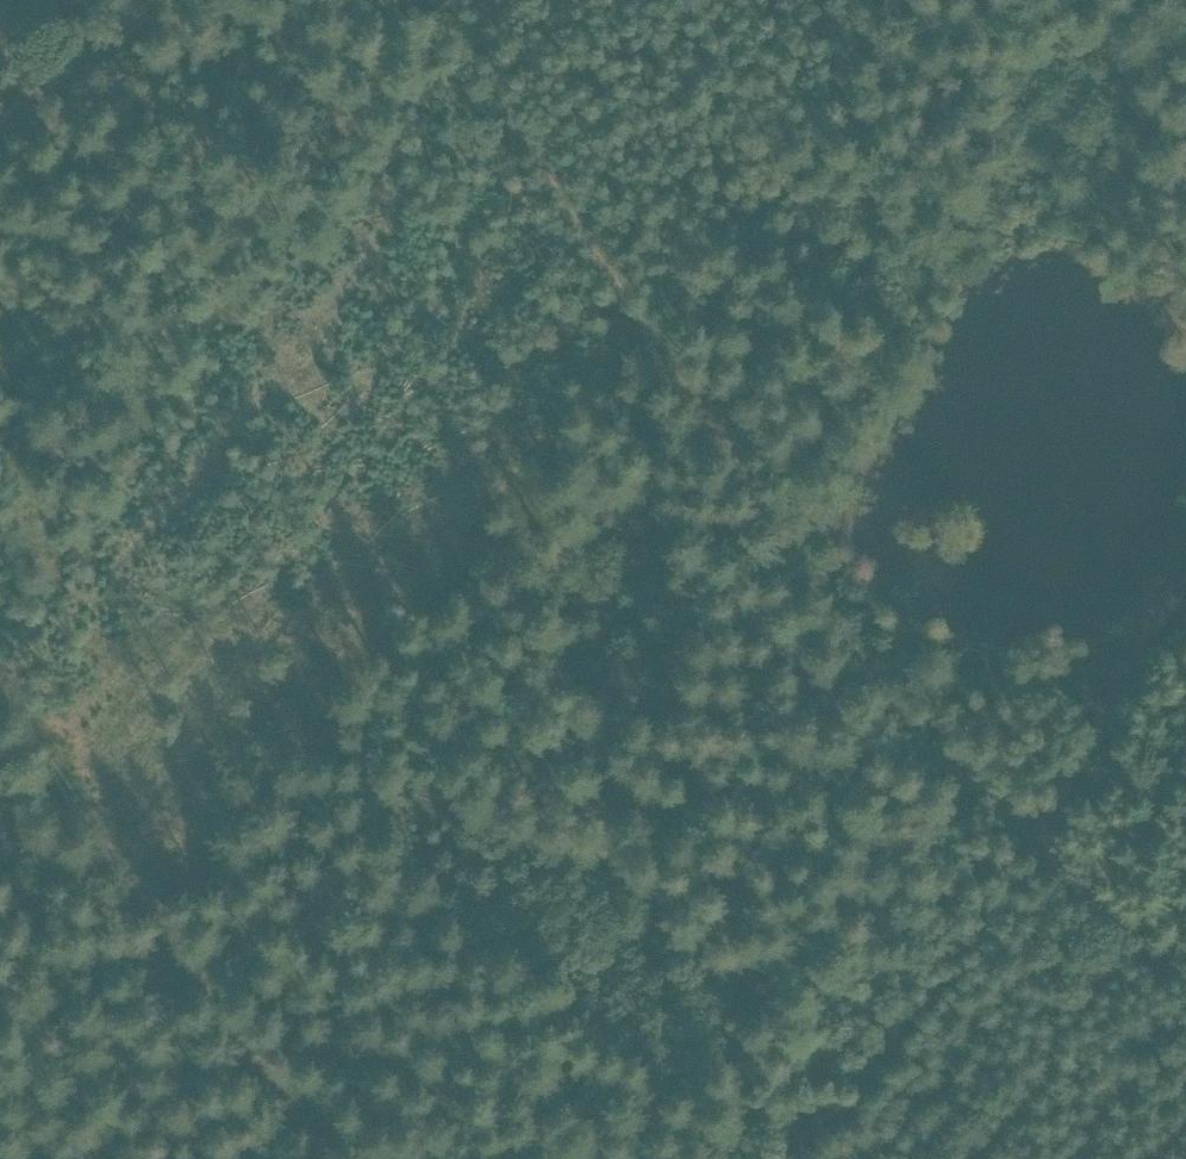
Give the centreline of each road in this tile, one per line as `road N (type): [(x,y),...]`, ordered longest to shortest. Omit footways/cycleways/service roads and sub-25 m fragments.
road 1 (track): [(1018,848),(965,808),(429,0)]
road 2 (track): [(317,1158),(0,698)]
road 3 (track): [(1018,848),(775,1158)]
road 4 (track): [(1185,574),(1110,728),(1018,848)]
road 5 (track): [(1185,981),(1018,848)]
road 6 (track): [(0,112),(140,0)]

